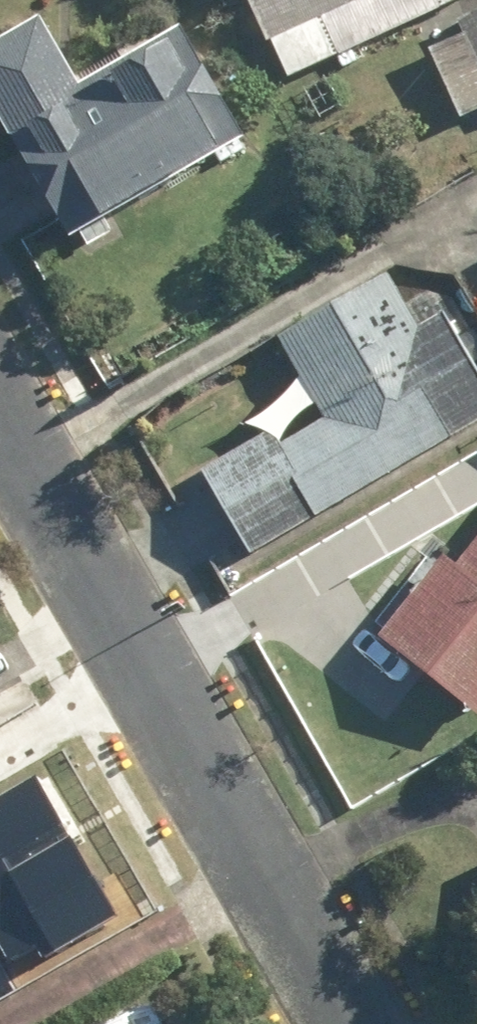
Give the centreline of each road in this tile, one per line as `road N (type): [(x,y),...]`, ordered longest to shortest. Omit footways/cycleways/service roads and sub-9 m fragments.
road 1 (residential): [(0,422),(352,1023)]

